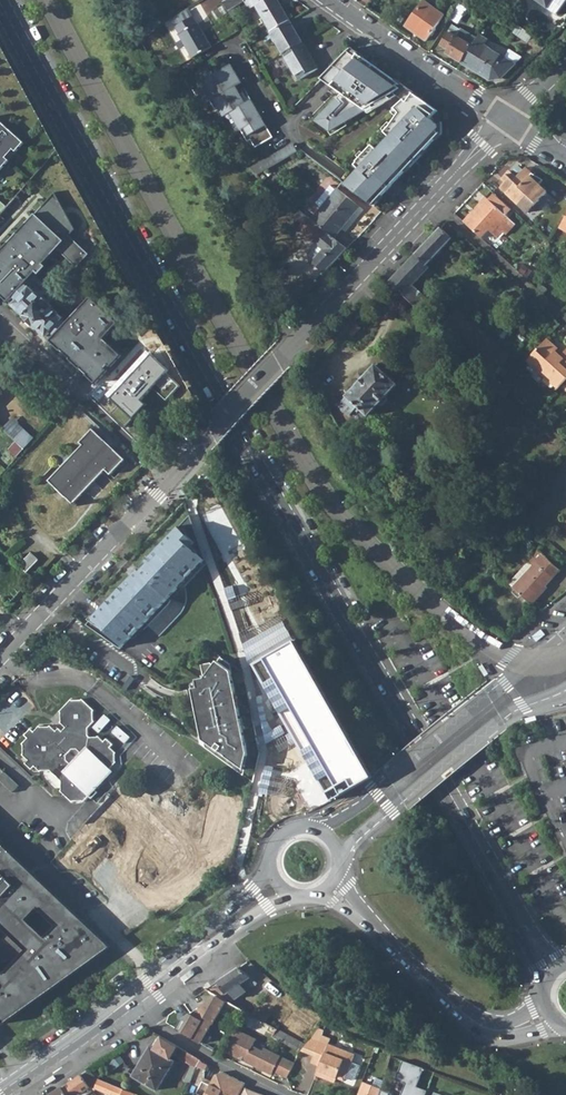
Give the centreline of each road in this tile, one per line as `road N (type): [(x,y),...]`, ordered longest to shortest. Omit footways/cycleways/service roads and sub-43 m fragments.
road 1 (primary): [(0,2),(177,325),(513,900)]
road 2 (residential): [(459,169),(0,660)]
road 3 (tertiary): [(330,838),(509,689)]
road 4 (residential): [(329,0),(508,120)]
road 5 (tertiary): [(475,1020),(332,887)]
road 6 (residential): [(131,998),(156,1025),(284,1094)]
road 7 (tertiary): [(0,1093),(131,998)]

